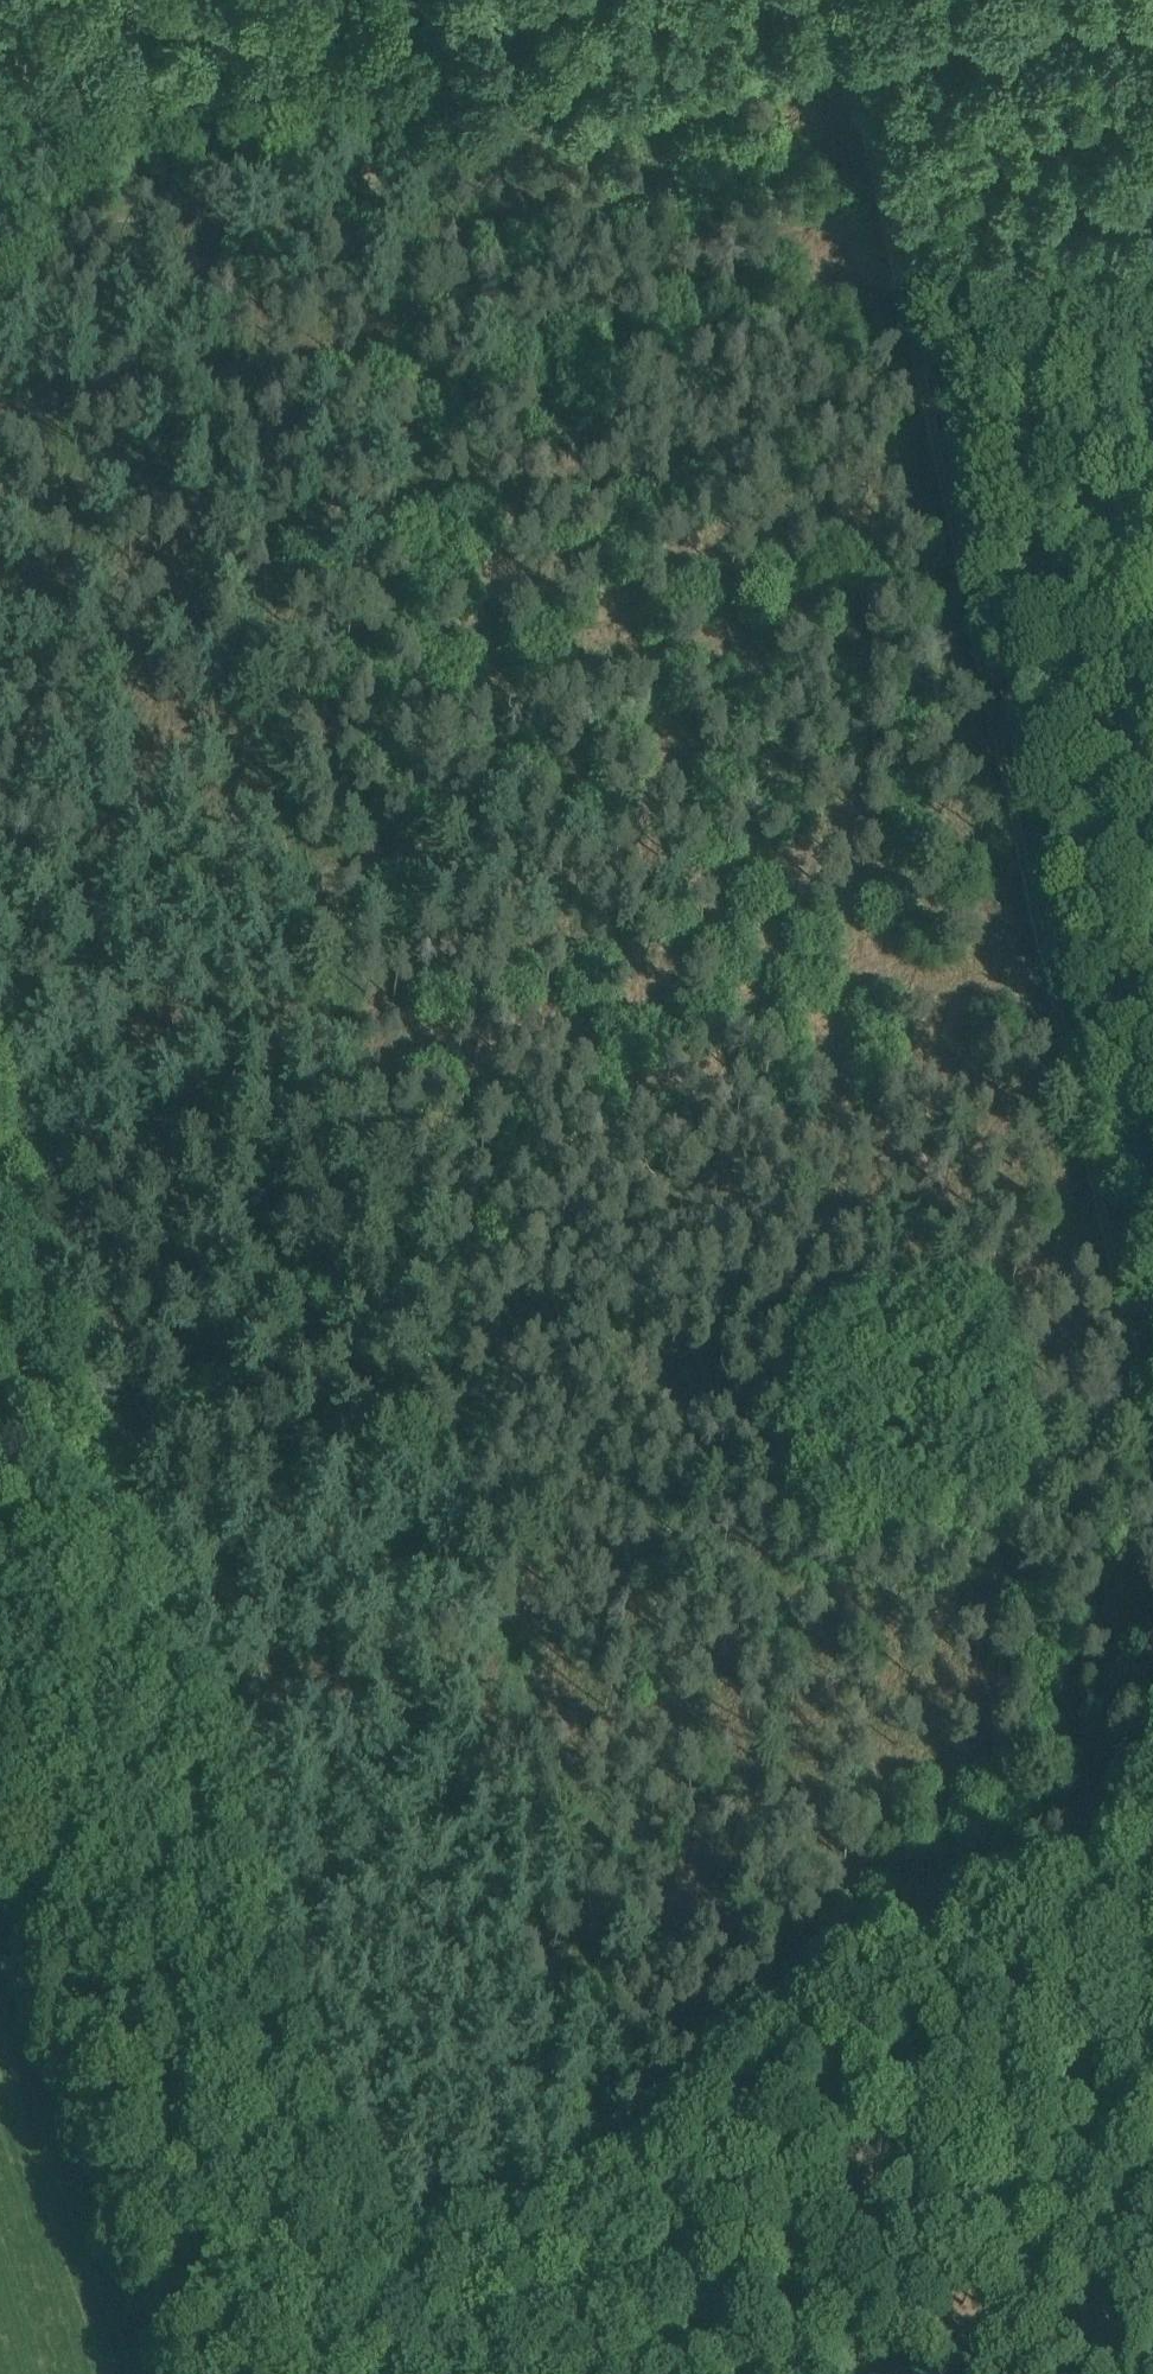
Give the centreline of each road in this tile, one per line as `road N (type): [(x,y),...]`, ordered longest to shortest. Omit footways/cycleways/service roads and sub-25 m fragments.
road 1 (track): [(0,254),(140,217),(267,638),(721,2373)]
road 2 (track): [(826,0),(1130,1497),(1152,1566)]
road 3 (track): [(1109,0),(841,62)]

